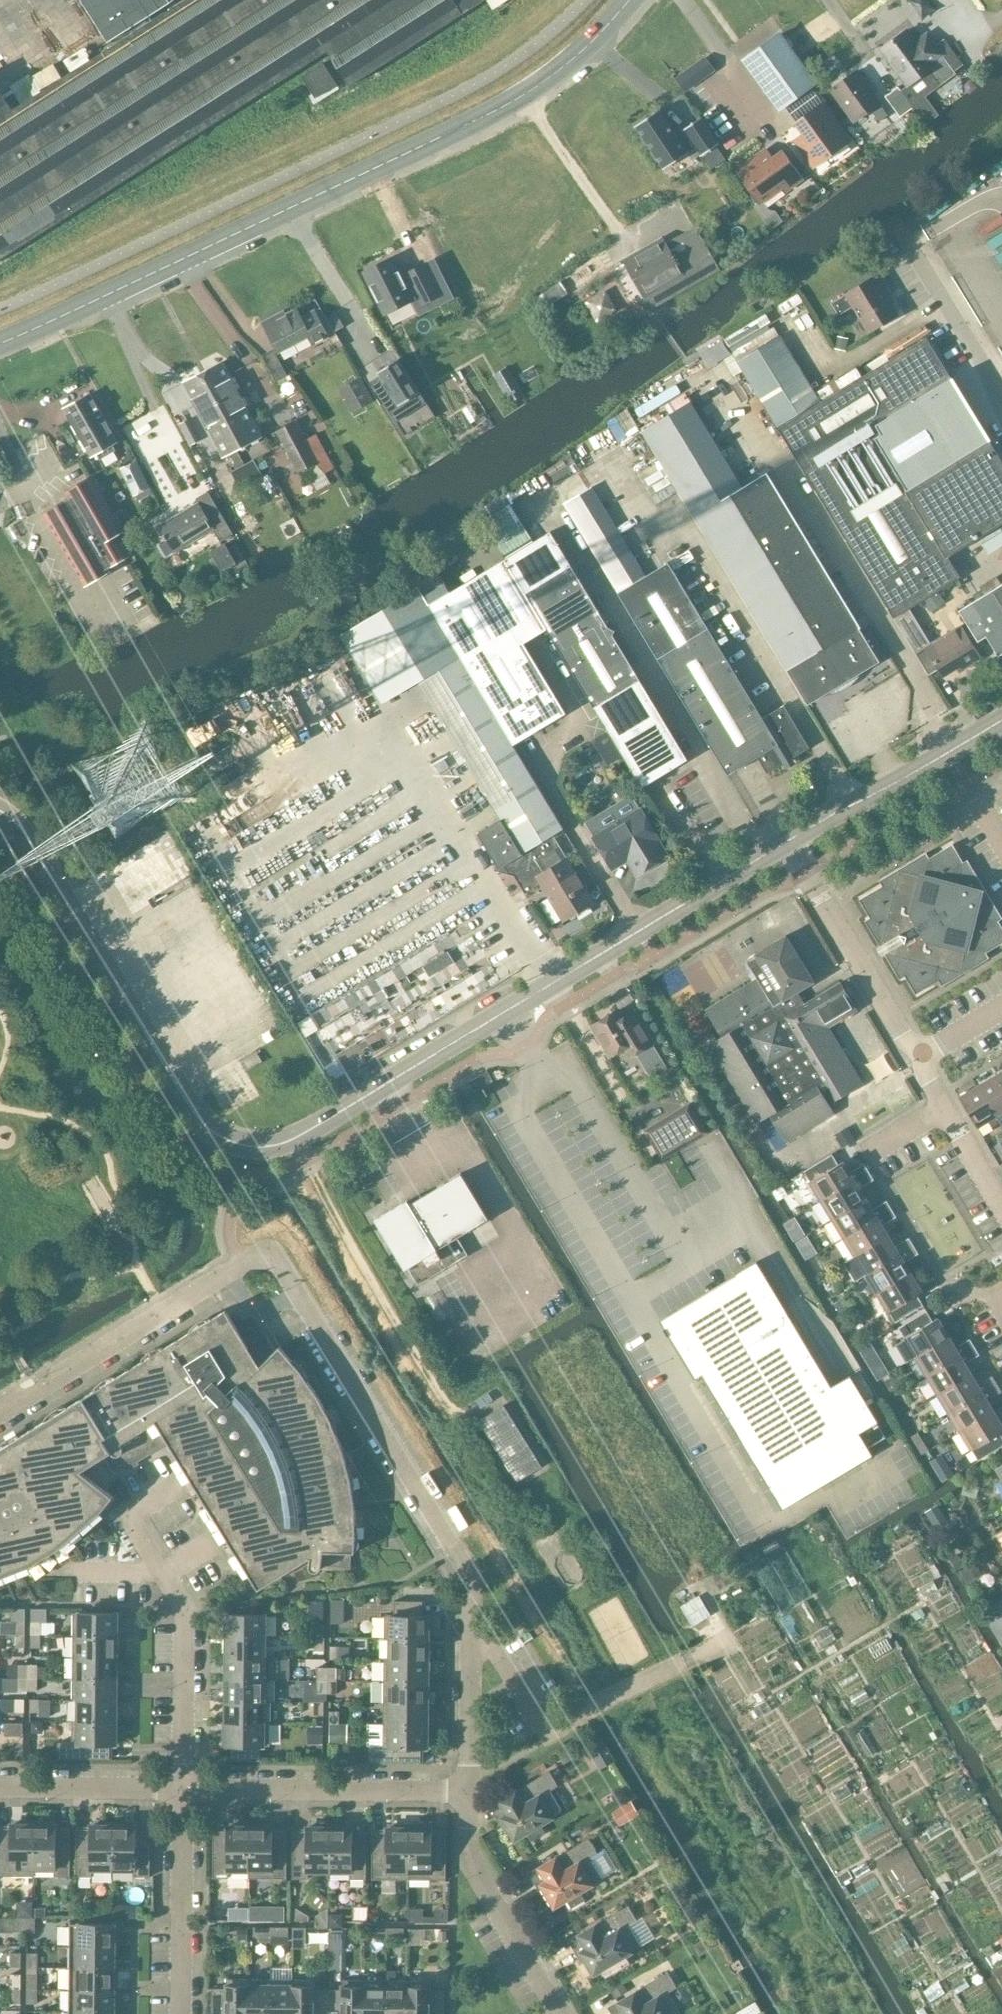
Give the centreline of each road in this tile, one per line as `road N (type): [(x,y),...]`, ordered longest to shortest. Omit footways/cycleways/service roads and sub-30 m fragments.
road 1 (tertiary): [(0,810),(26,835),(196,1115),(223,1137),(262,1147),(310,1130),(786,842)]
road 2 (residential): [(0,1412),(261,1255),(273,1257),(472,1591),(470,1793)]
road 3 (tertiary): [(0,344),(526,95),(632,0)]
road 4 (residential): [(470,1793),(185,1792)]
road 5 (residential): [(470,1793),(469,1860),(564,2013)]
road 6 (tertiary): [(786,842),(1001,721)]
road 7 (residential): [(164,1571),(188,1612),(185,1792)]
road 8 (residential): [(181,2013),(185,1792)]
road 9 (residential): [(915,1058),(806,875)]
road 10 (unclassified): [(1001,405),(901,233)]
road 11 (residential): [(185,1792),(0,1791)]
road 12 (residential): [(1001,1207),(915,1058)]

